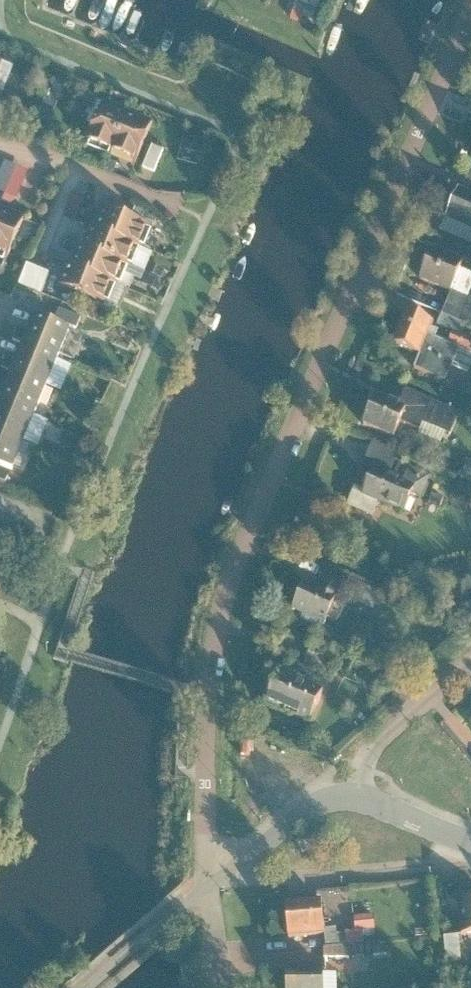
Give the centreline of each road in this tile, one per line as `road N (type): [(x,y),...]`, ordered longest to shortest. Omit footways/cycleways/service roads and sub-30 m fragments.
road 1 (residential): [(209,885),(207,727),(221,608),(470,10)]
road 2 (residential): [(0,147),(183,213)]
road 3 (residential): [(470,657),(381,744),(356,800)]
road 4 (residential): [(356,800),(299,815),(209,885)]
road 5 (residential): [(209,885),(89,987)]
road 6 (residential): [(356,800),(470,843)]

